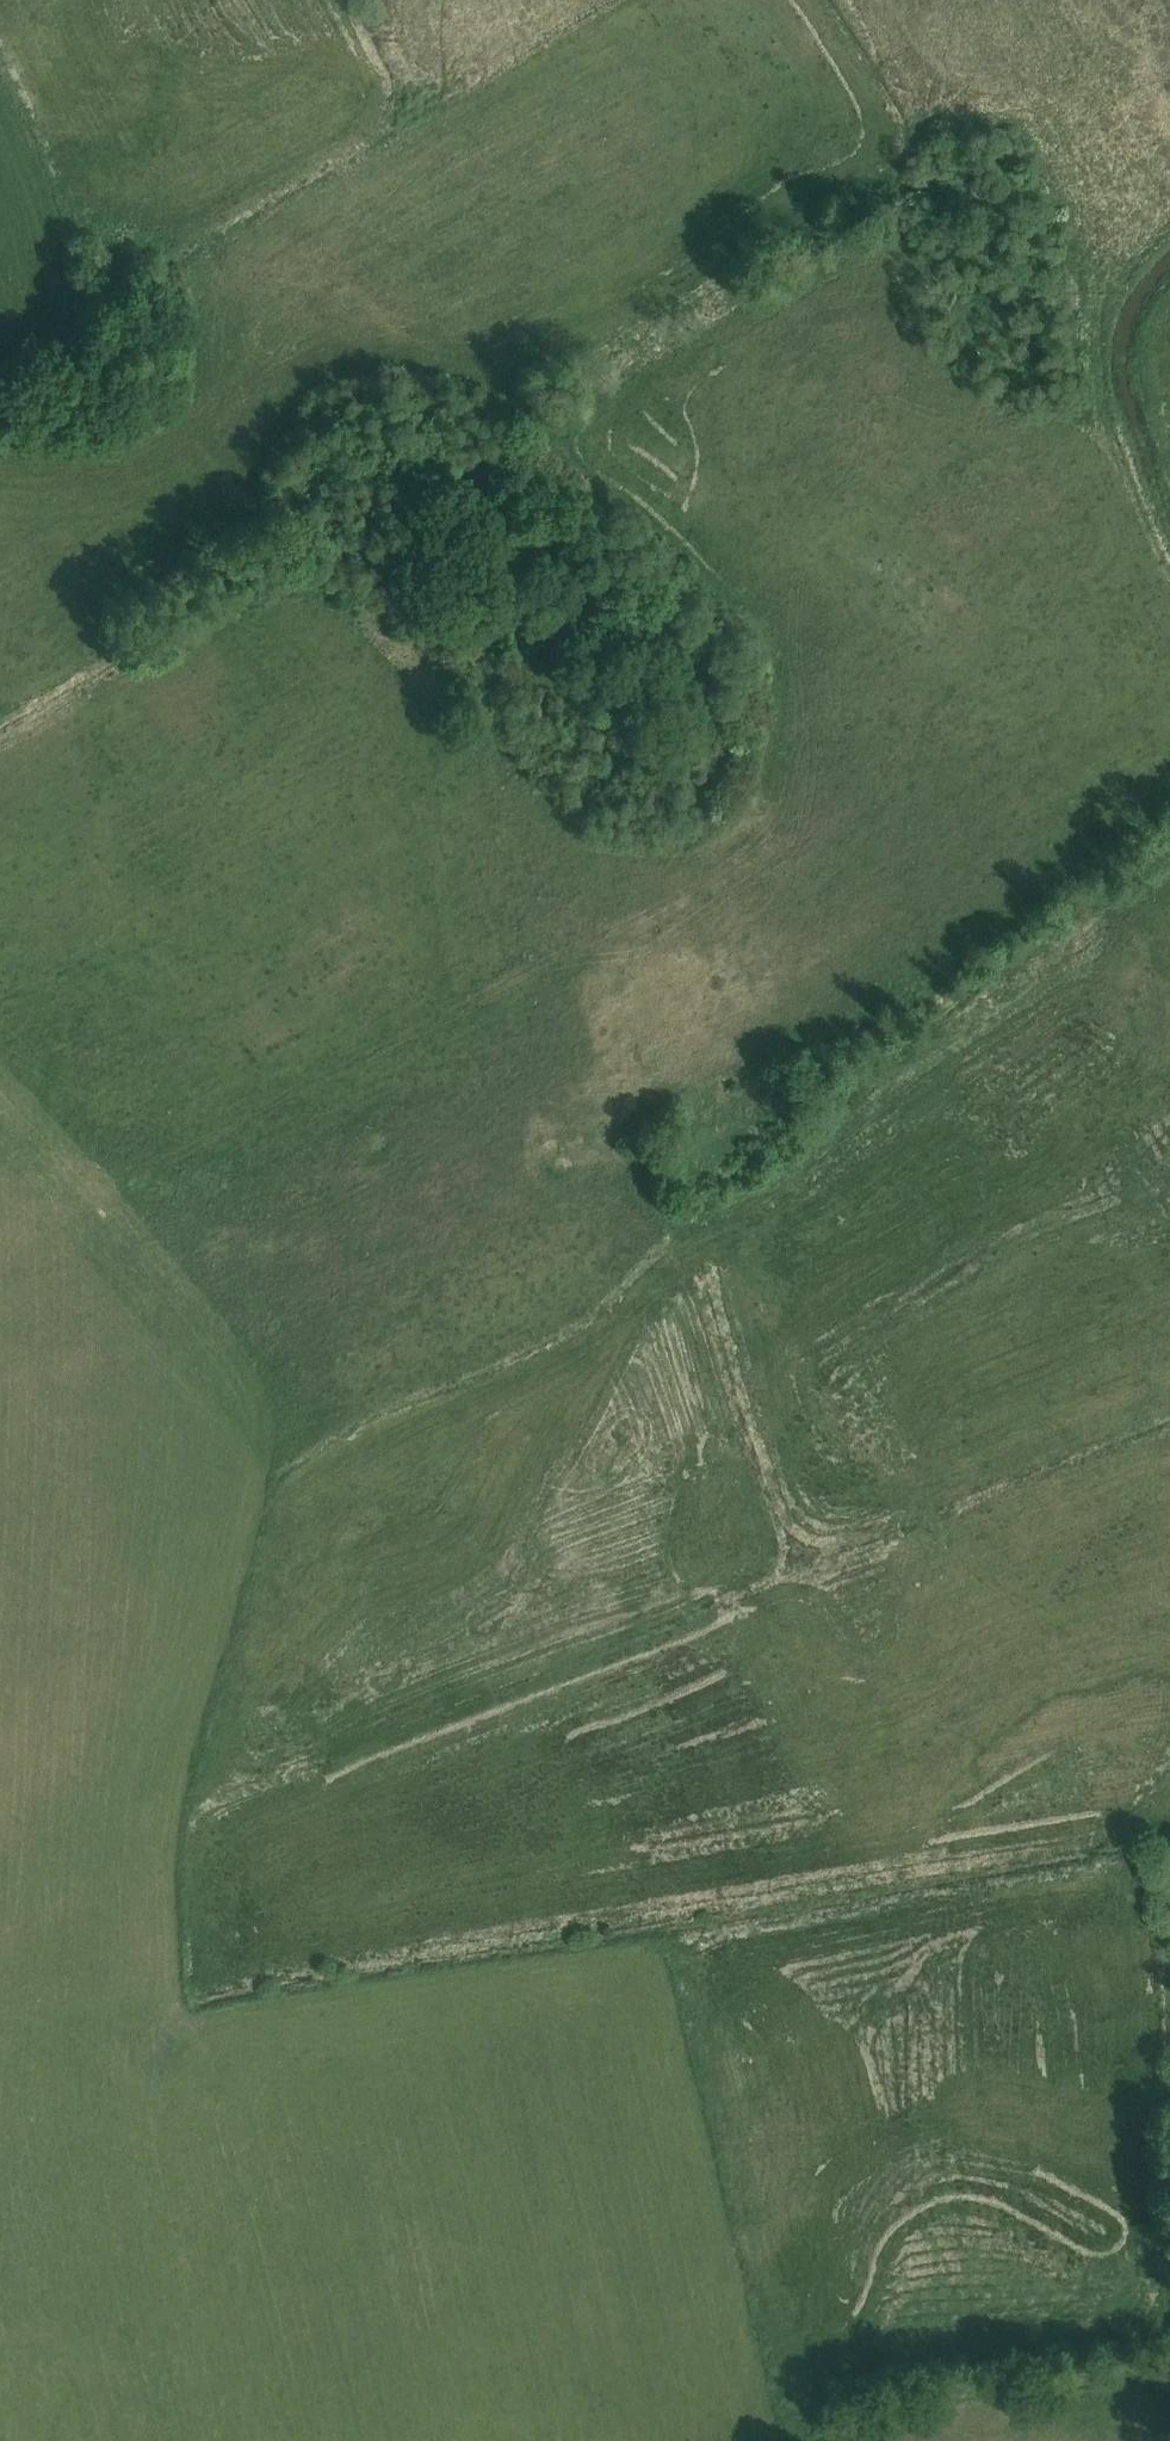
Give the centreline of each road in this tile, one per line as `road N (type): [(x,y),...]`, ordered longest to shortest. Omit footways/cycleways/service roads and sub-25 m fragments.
road 1 (track): [(1169,2379),(1133,2368),(922,2393),(885,2405),(842,2440)]

